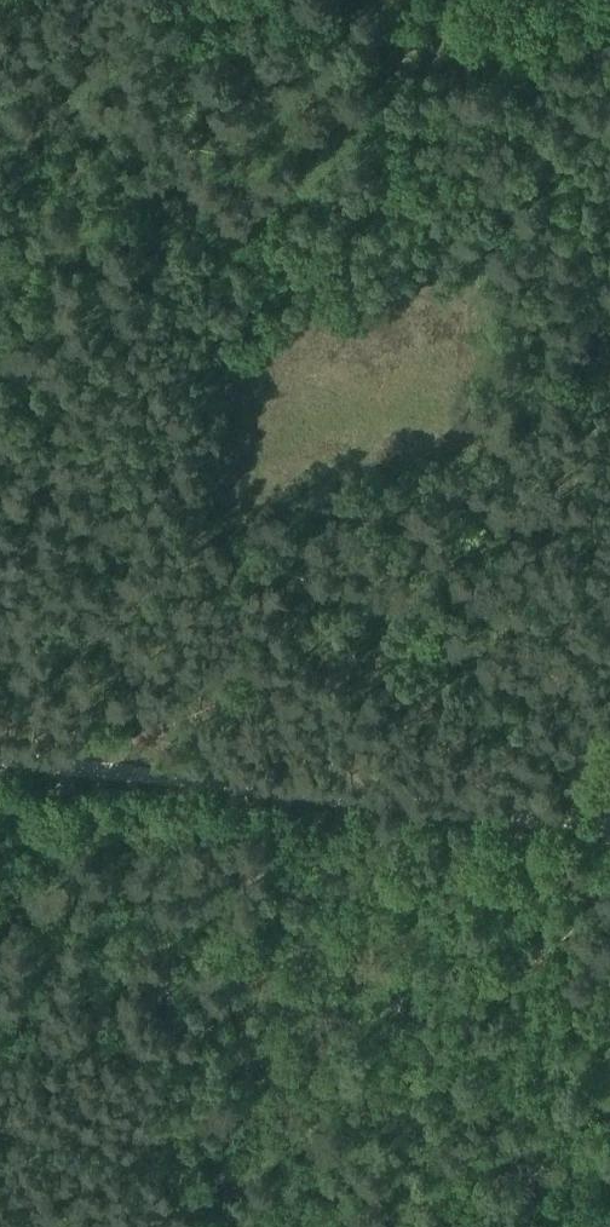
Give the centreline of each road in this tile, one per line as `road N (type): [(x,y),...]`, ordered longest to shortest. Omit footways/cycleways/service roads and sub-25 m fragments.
road 1 (track): [(609,830),(0,758)]

